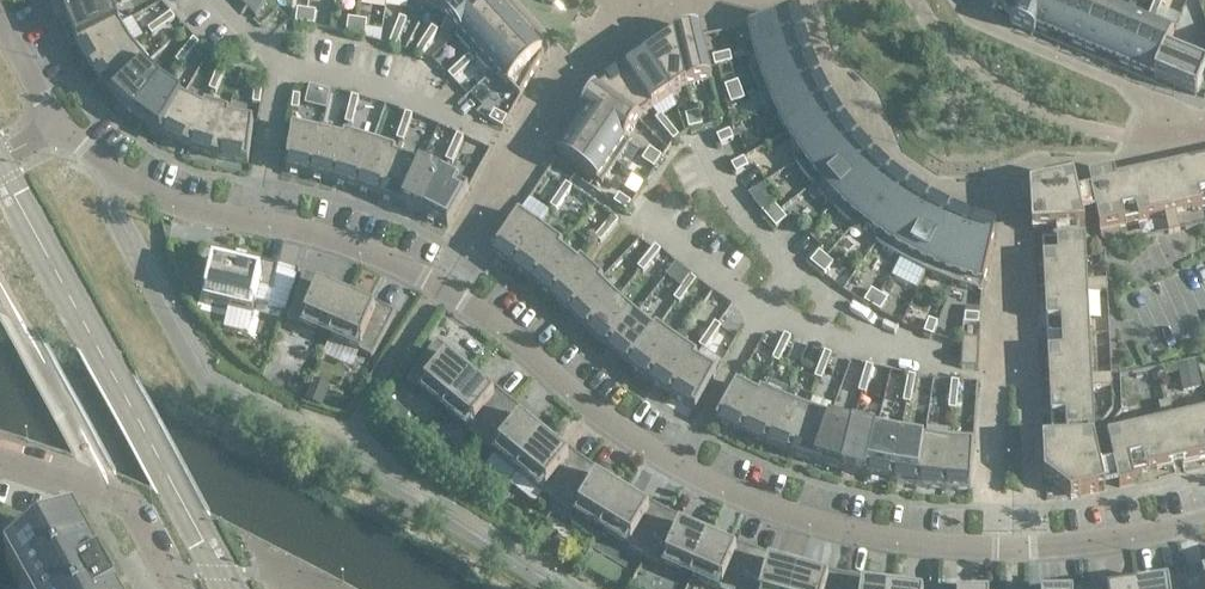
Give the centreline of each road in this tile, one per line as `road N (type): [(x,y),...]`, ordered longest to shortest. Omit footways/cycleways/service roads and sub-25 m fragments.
road 1 (residential): [(61,125),(113,178),(180,206),(330,235),(394,258),(504,328),(609,425),(680,468),(779,510),(891,540),(1014,549),(1204,521)]
road 2 (residential): [(0,13),(61,125)]
road 3 (residential): [(0,461),(115,497)]

